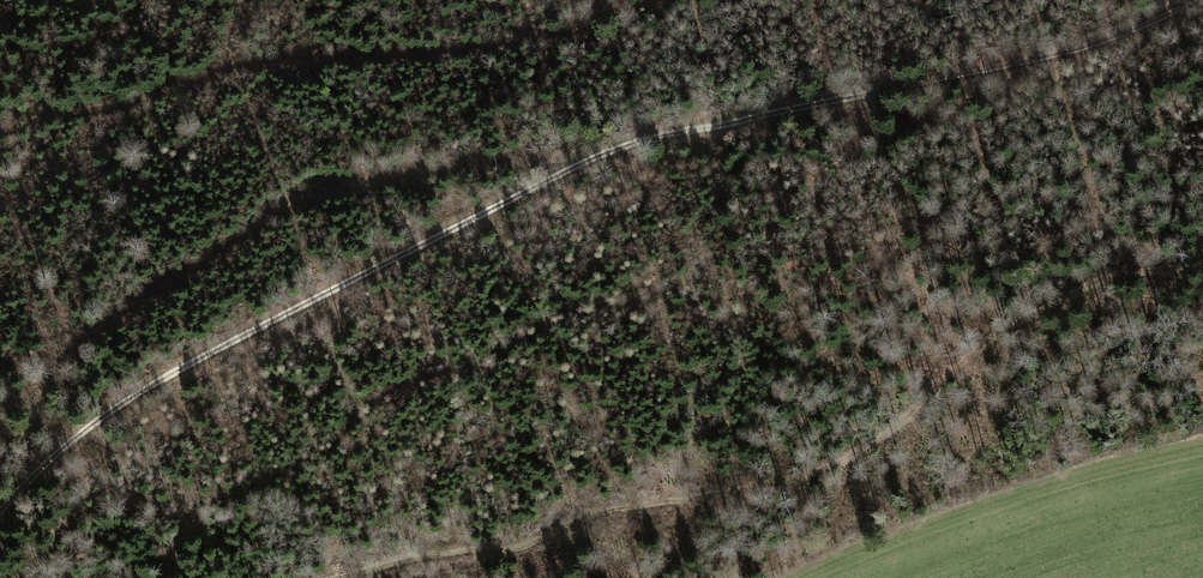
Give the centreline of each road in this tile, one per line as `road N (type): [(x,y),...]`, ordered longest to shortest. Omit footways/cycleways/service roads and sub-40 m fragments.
road 1 (track): [(1202,0),(1053,56),(602,150),(122,401),(0,511)]
road 2 (track): [(1202,266),(1130,273),(1052,303),(964,359),(906,418),(832,467),(589,515),(514,549),(401,559),(336,577)]

